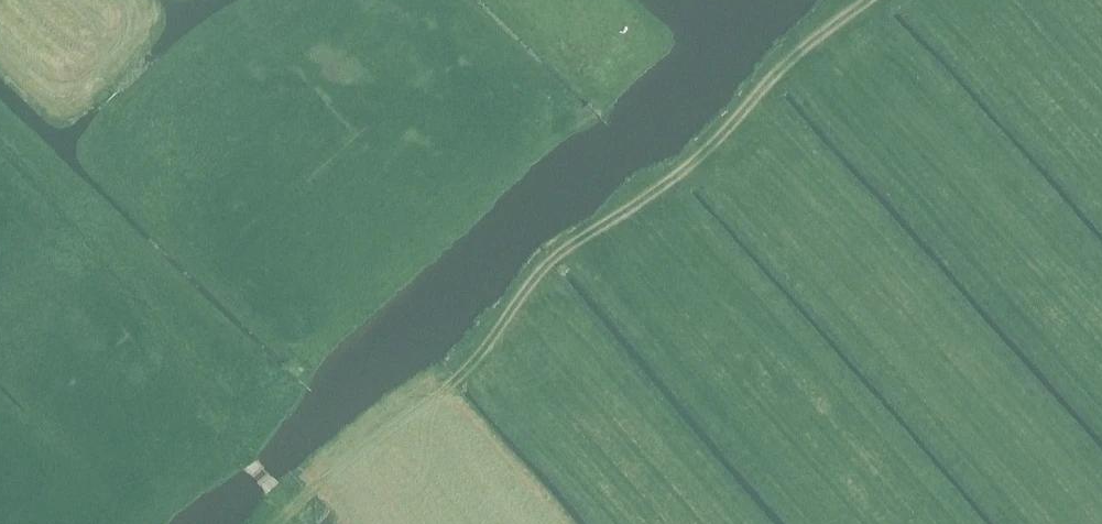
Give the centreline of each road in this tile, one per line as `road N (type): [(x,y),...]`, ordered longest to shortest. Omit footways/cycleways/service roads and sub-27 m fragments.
road 1 (track): [(285,523),(482,369),(555,260),(617,224),(886,0)]
road 2 (track): [(293,512),(113,267),(0,147)]

